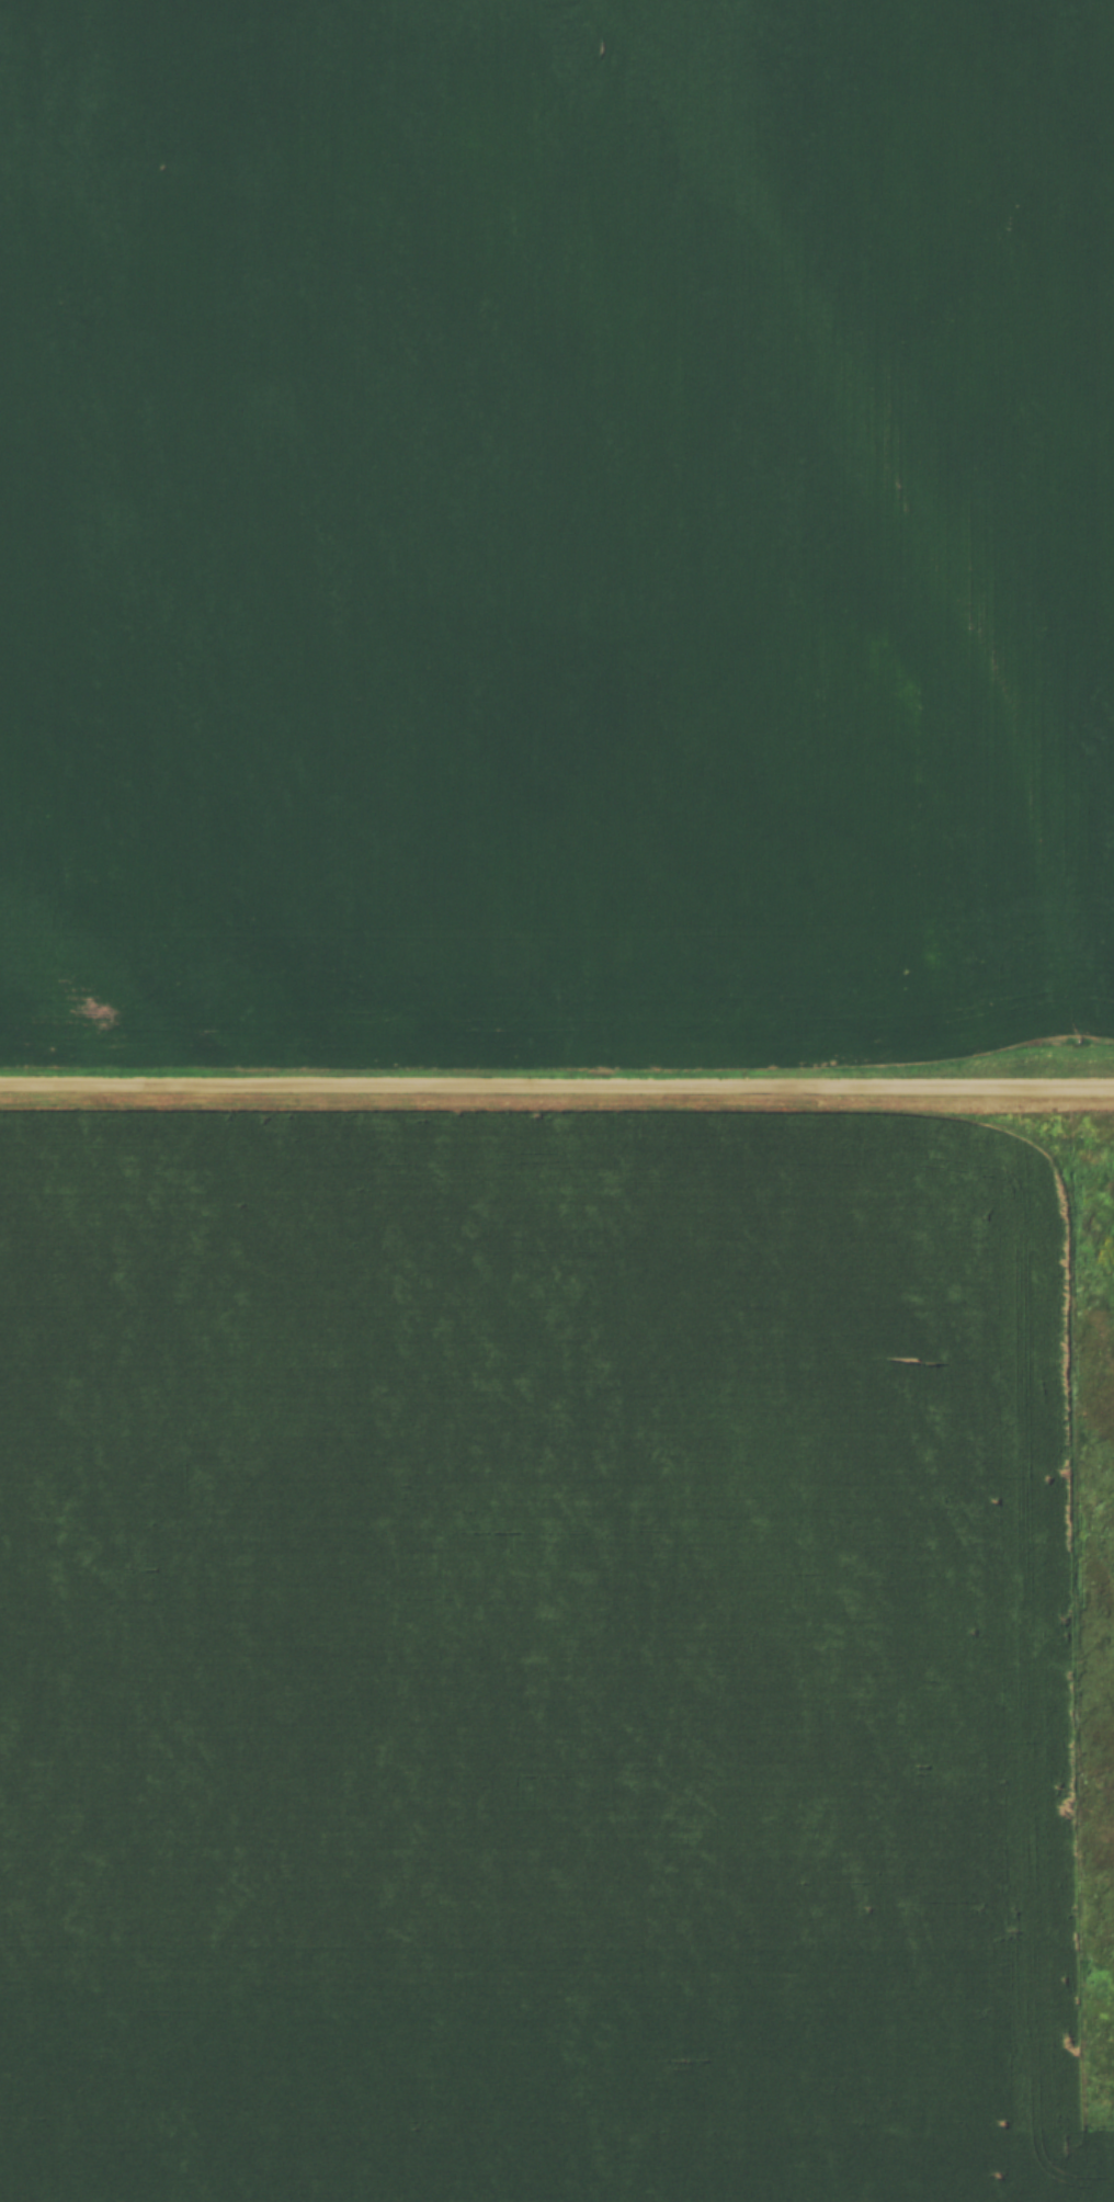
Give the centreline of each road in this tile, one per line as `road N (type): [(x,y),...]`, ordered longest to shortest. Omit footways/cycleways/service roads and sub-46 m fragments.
road 1 (track): [(1113,1116),(0,1115)]

